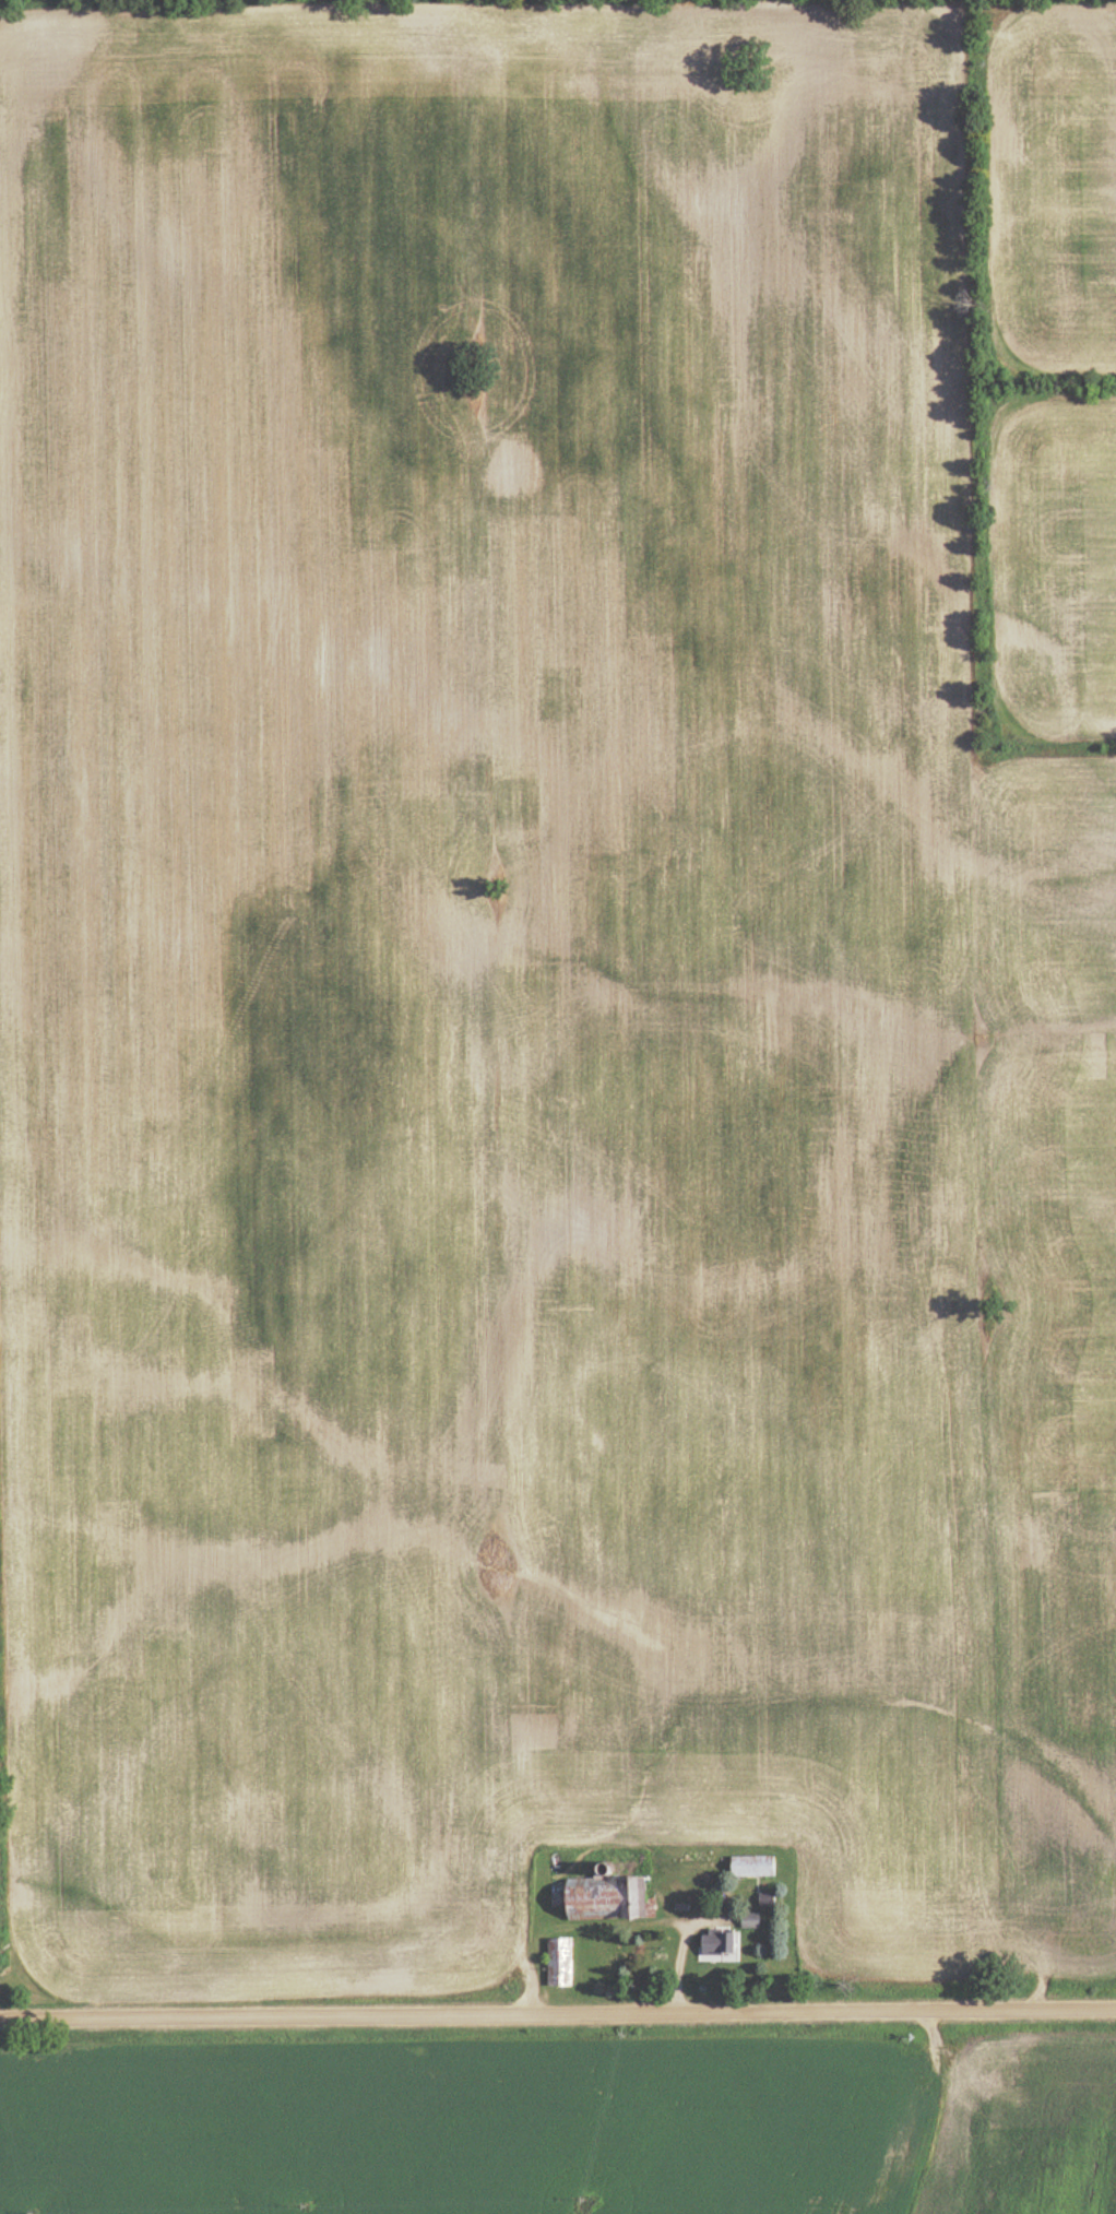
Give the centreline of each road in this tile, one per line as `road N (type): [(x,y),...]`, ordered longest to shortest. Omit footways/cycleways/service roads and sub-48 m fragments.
road 1 (residential): [(0,2018),(1115,2008)]

